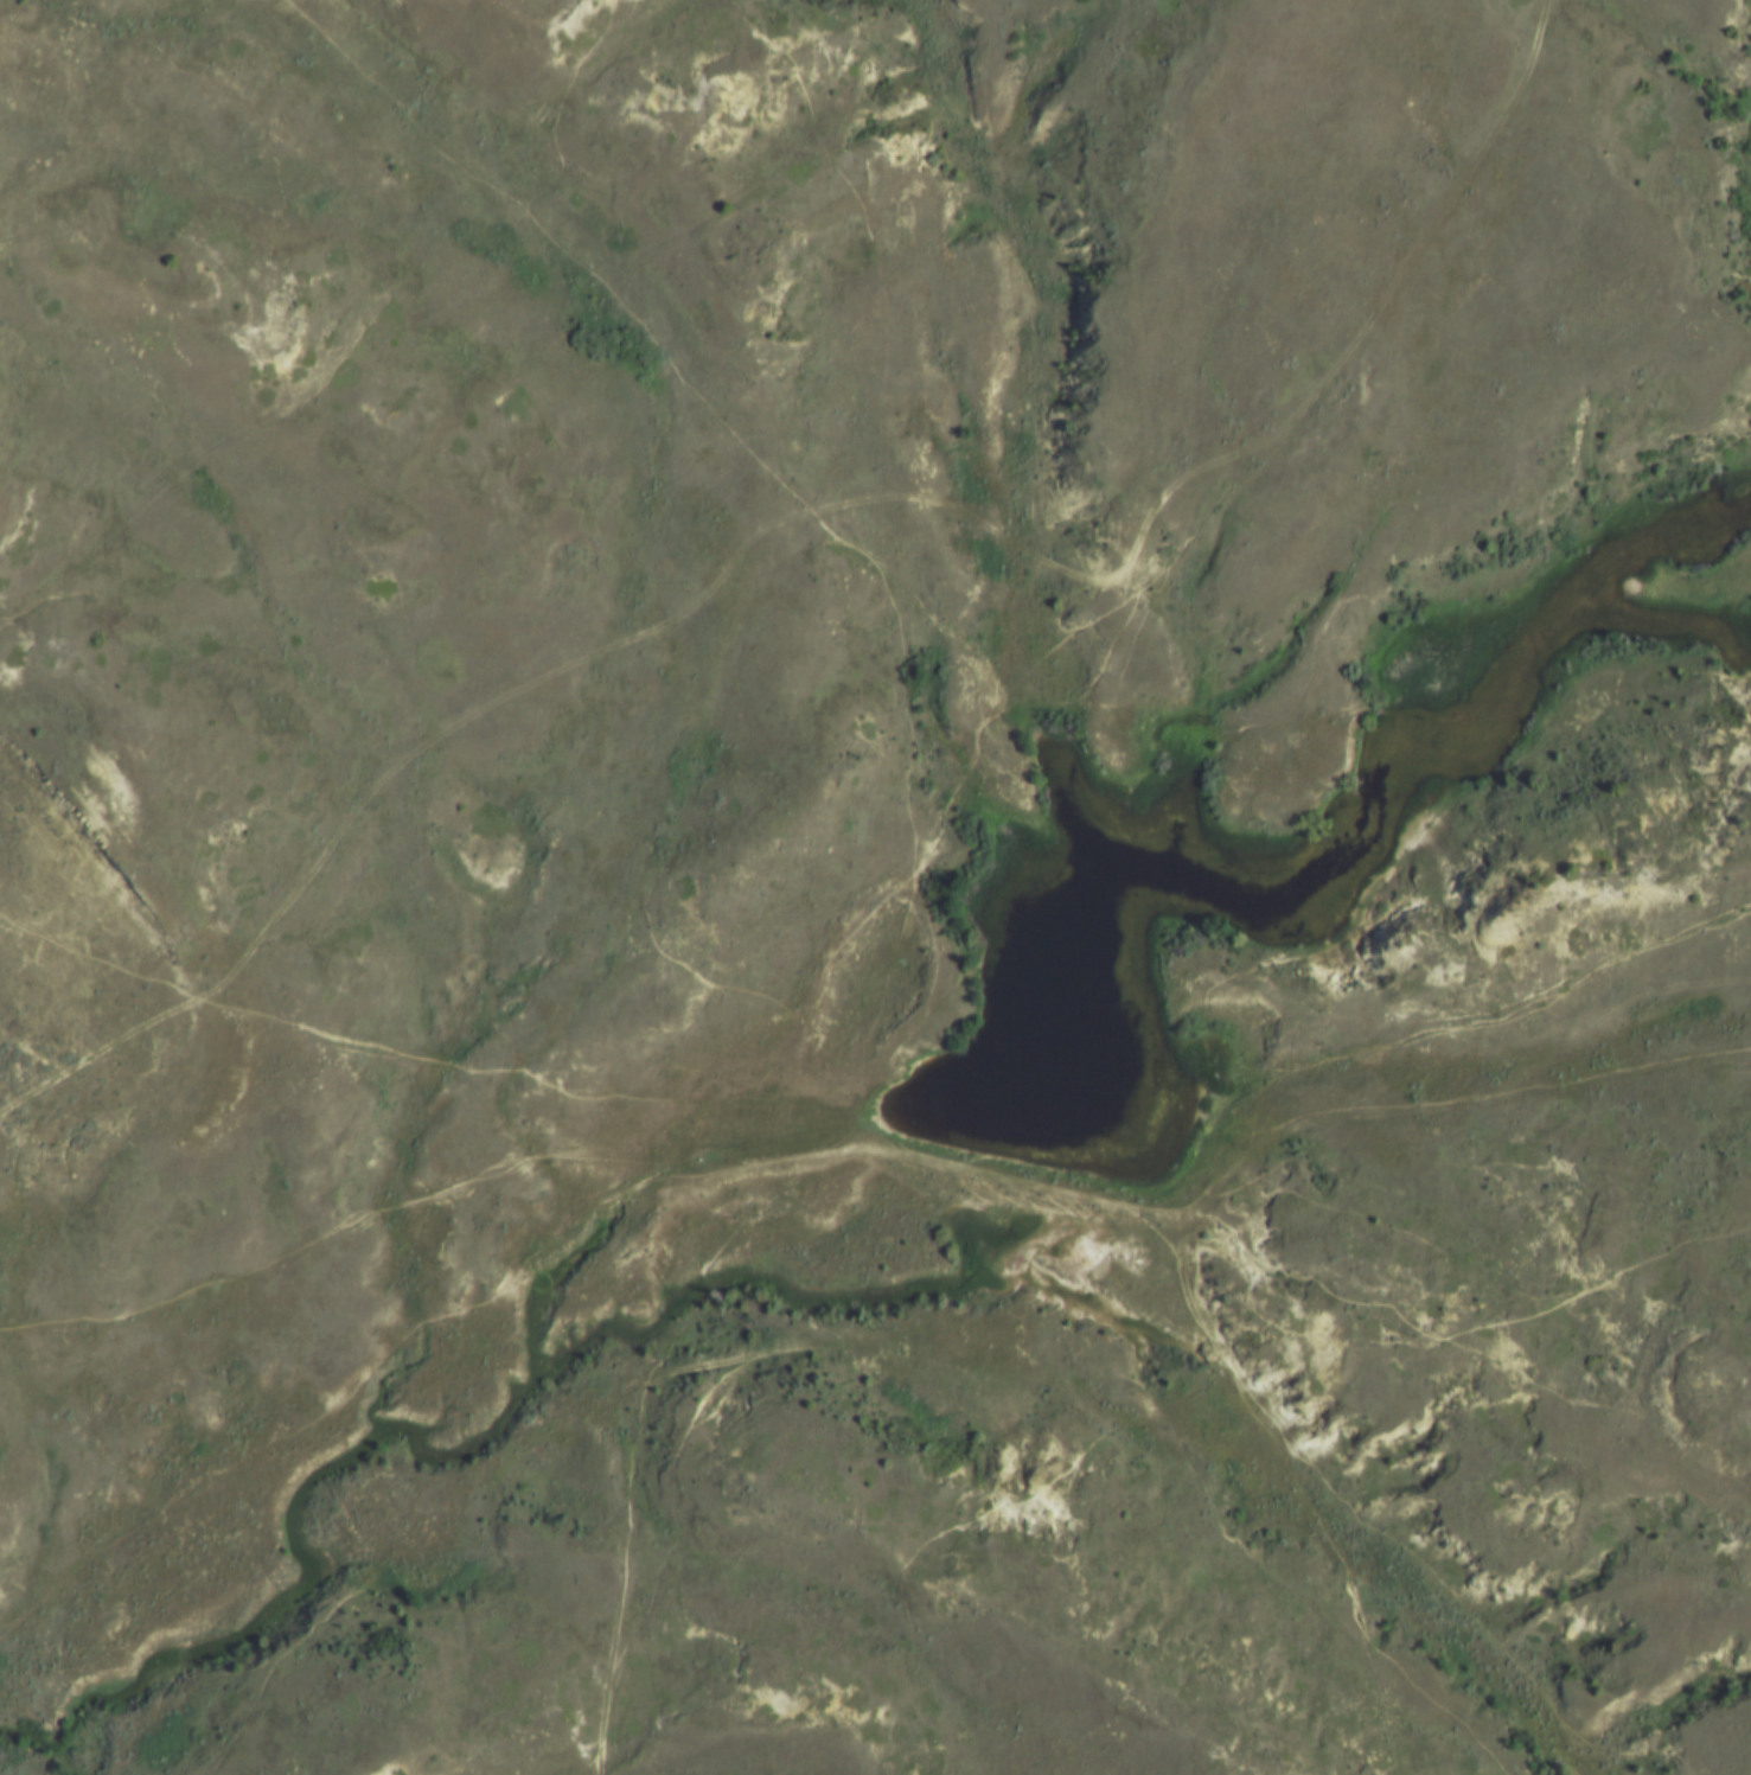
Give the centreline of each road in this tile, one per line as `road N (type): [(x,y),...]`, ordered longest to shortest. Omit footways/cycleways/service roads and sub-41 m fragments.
road 1 (track): [(1550,0),(1525,88),(1321,392),(1284,428),(1163,493),(1114,575),(1082,576),(1050,564),(993,526),(918,499),(848,502),(794,518),(750,539),(690,601),(415,754),(379,784),(229,981),(0,1111)]

